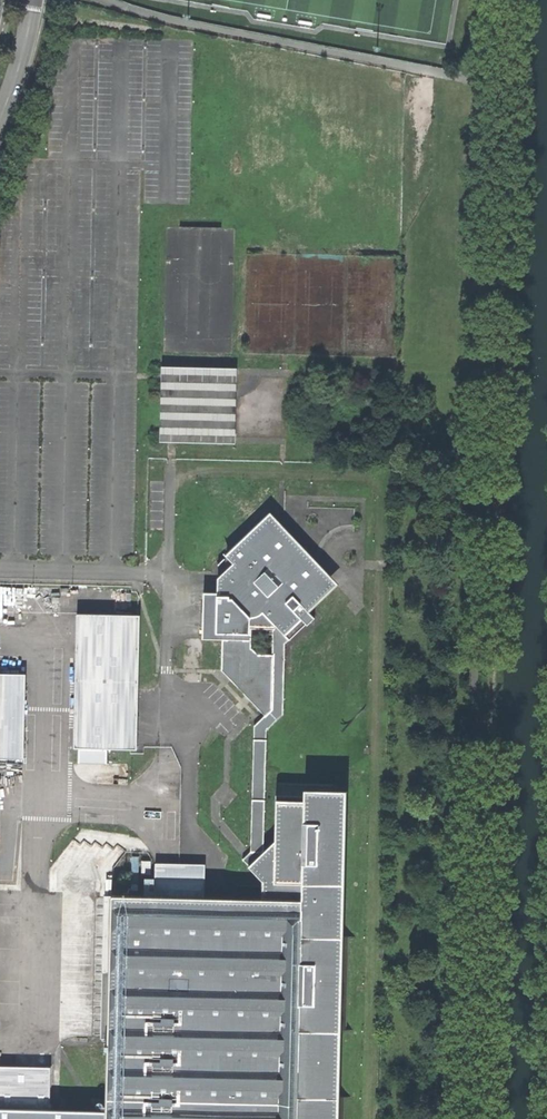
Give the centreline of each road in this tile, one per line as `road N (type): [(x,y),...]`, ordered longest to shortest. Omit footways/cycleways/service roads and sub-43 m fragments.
road 1 (residential): [(34,0),(0,118)]

